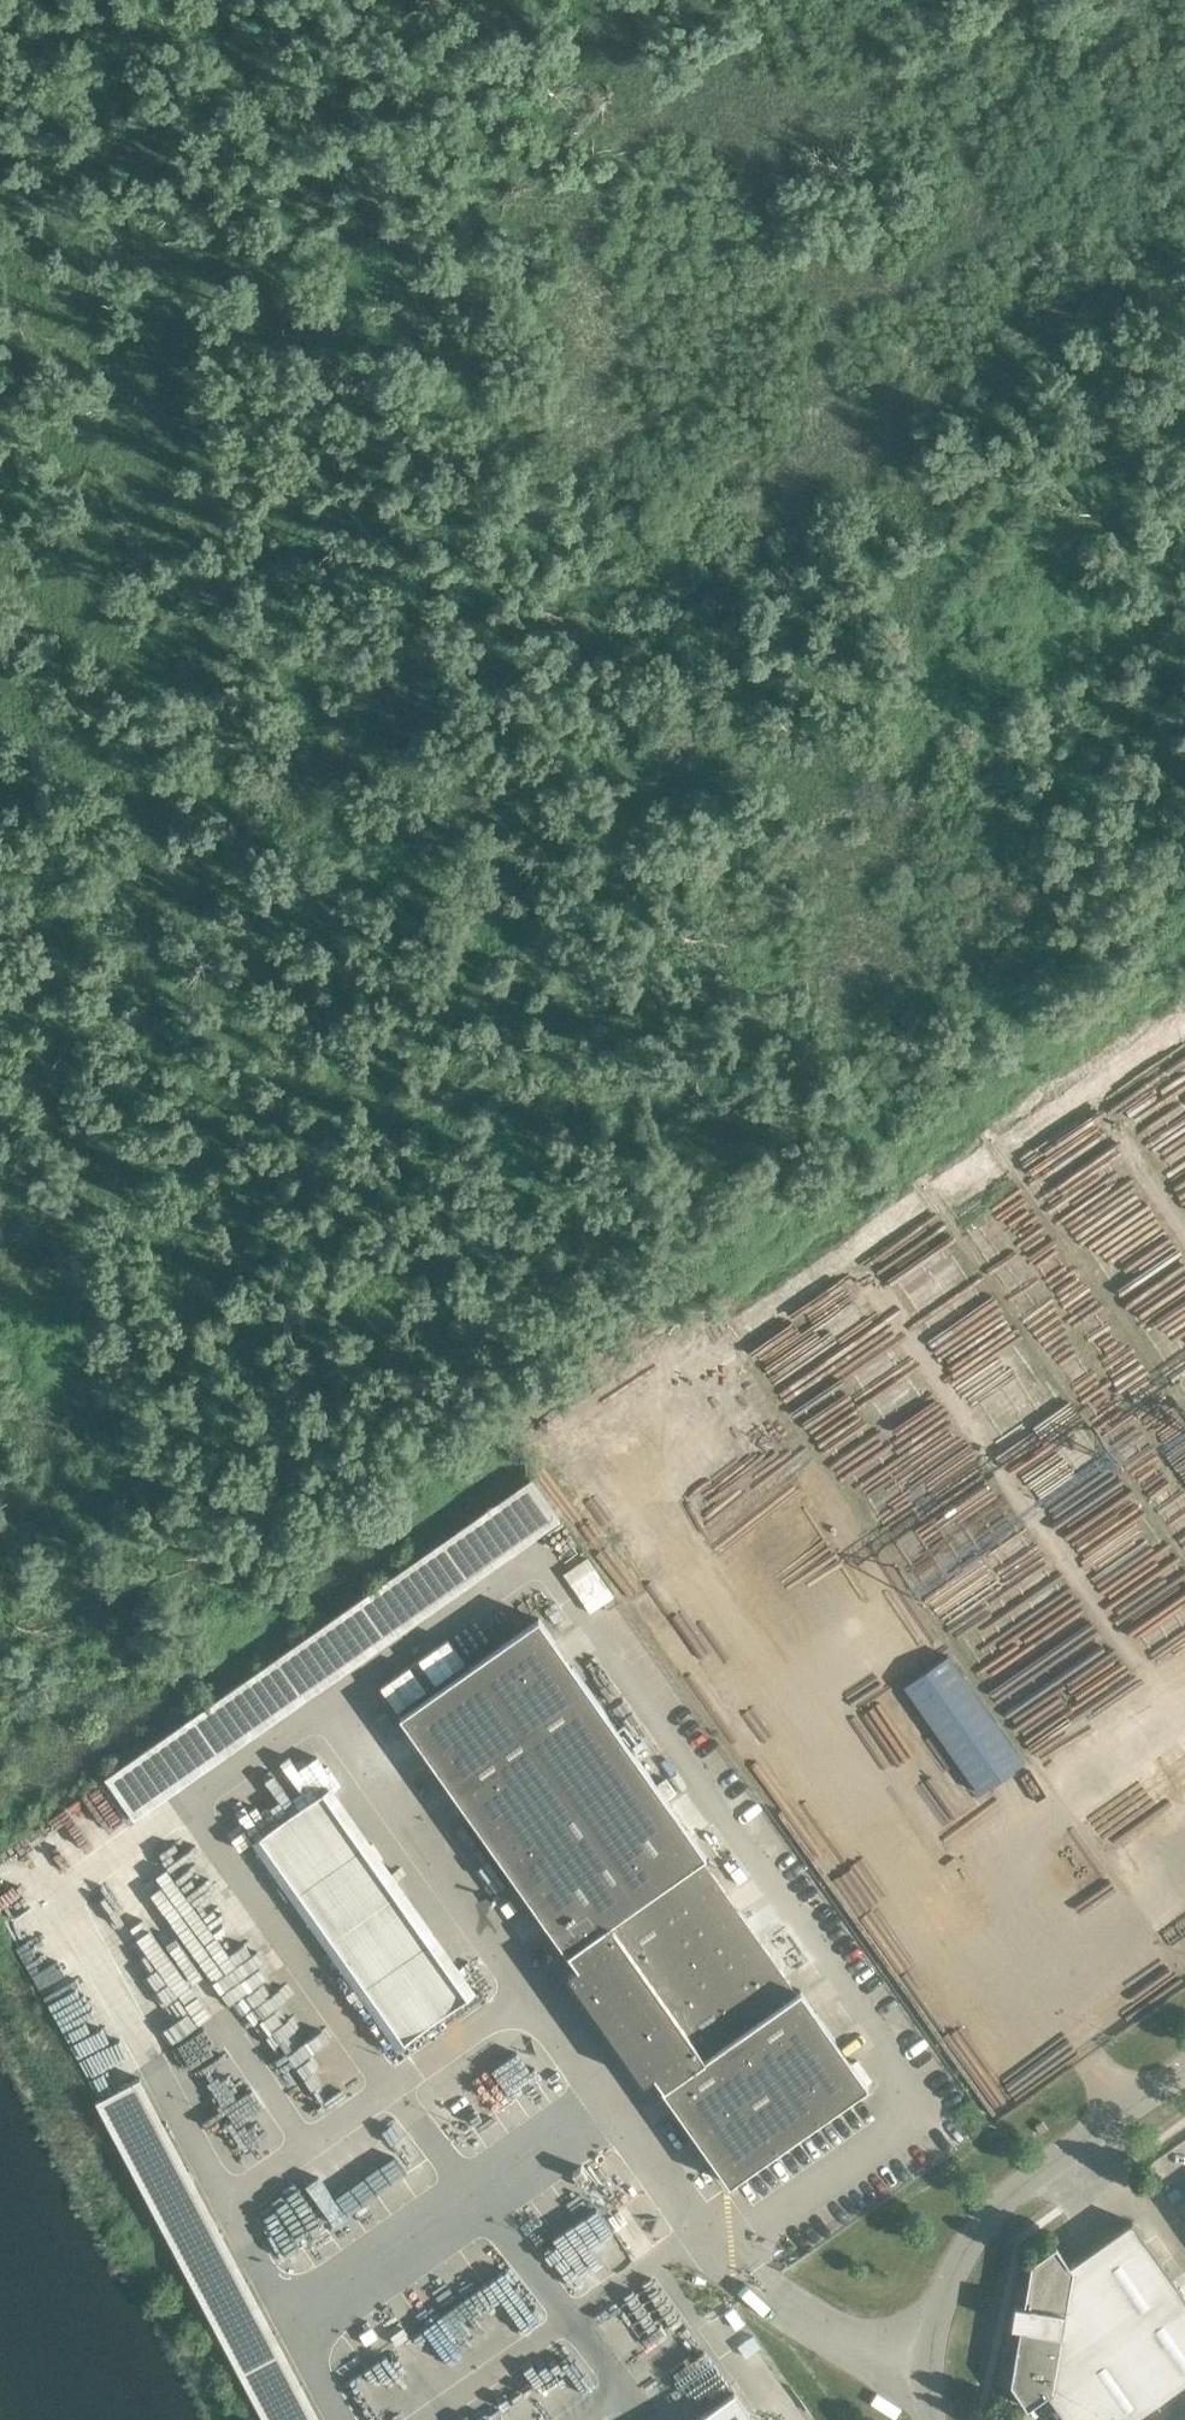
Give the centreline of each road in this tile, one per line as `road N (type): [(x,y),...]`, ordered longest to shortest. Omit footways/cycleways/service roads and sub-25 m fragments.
road 1 (unclassified): [(940,2419),(934,2348),(960,2252),(1016,2193),(1184,2075)]

